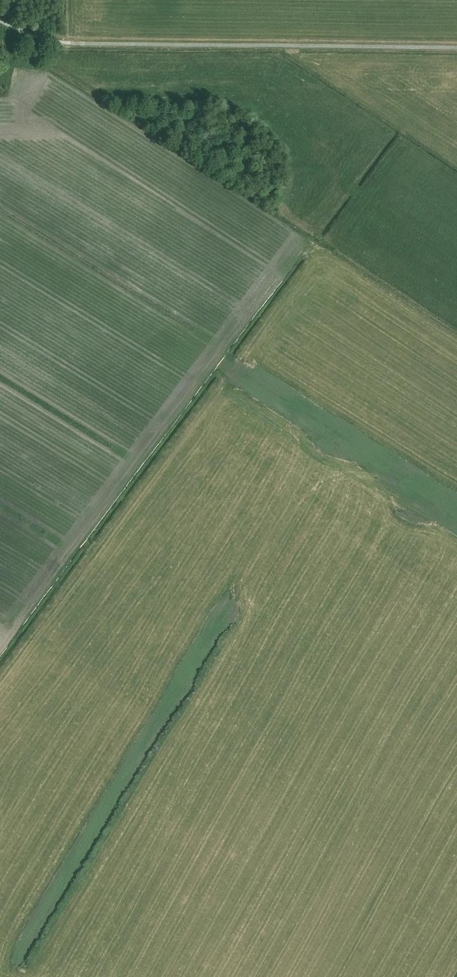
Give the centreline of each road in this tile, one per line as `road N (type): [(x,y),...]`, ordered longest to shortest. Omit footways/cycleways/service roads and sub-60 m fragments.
road 1 (track): [(456,512),(229,365)]

